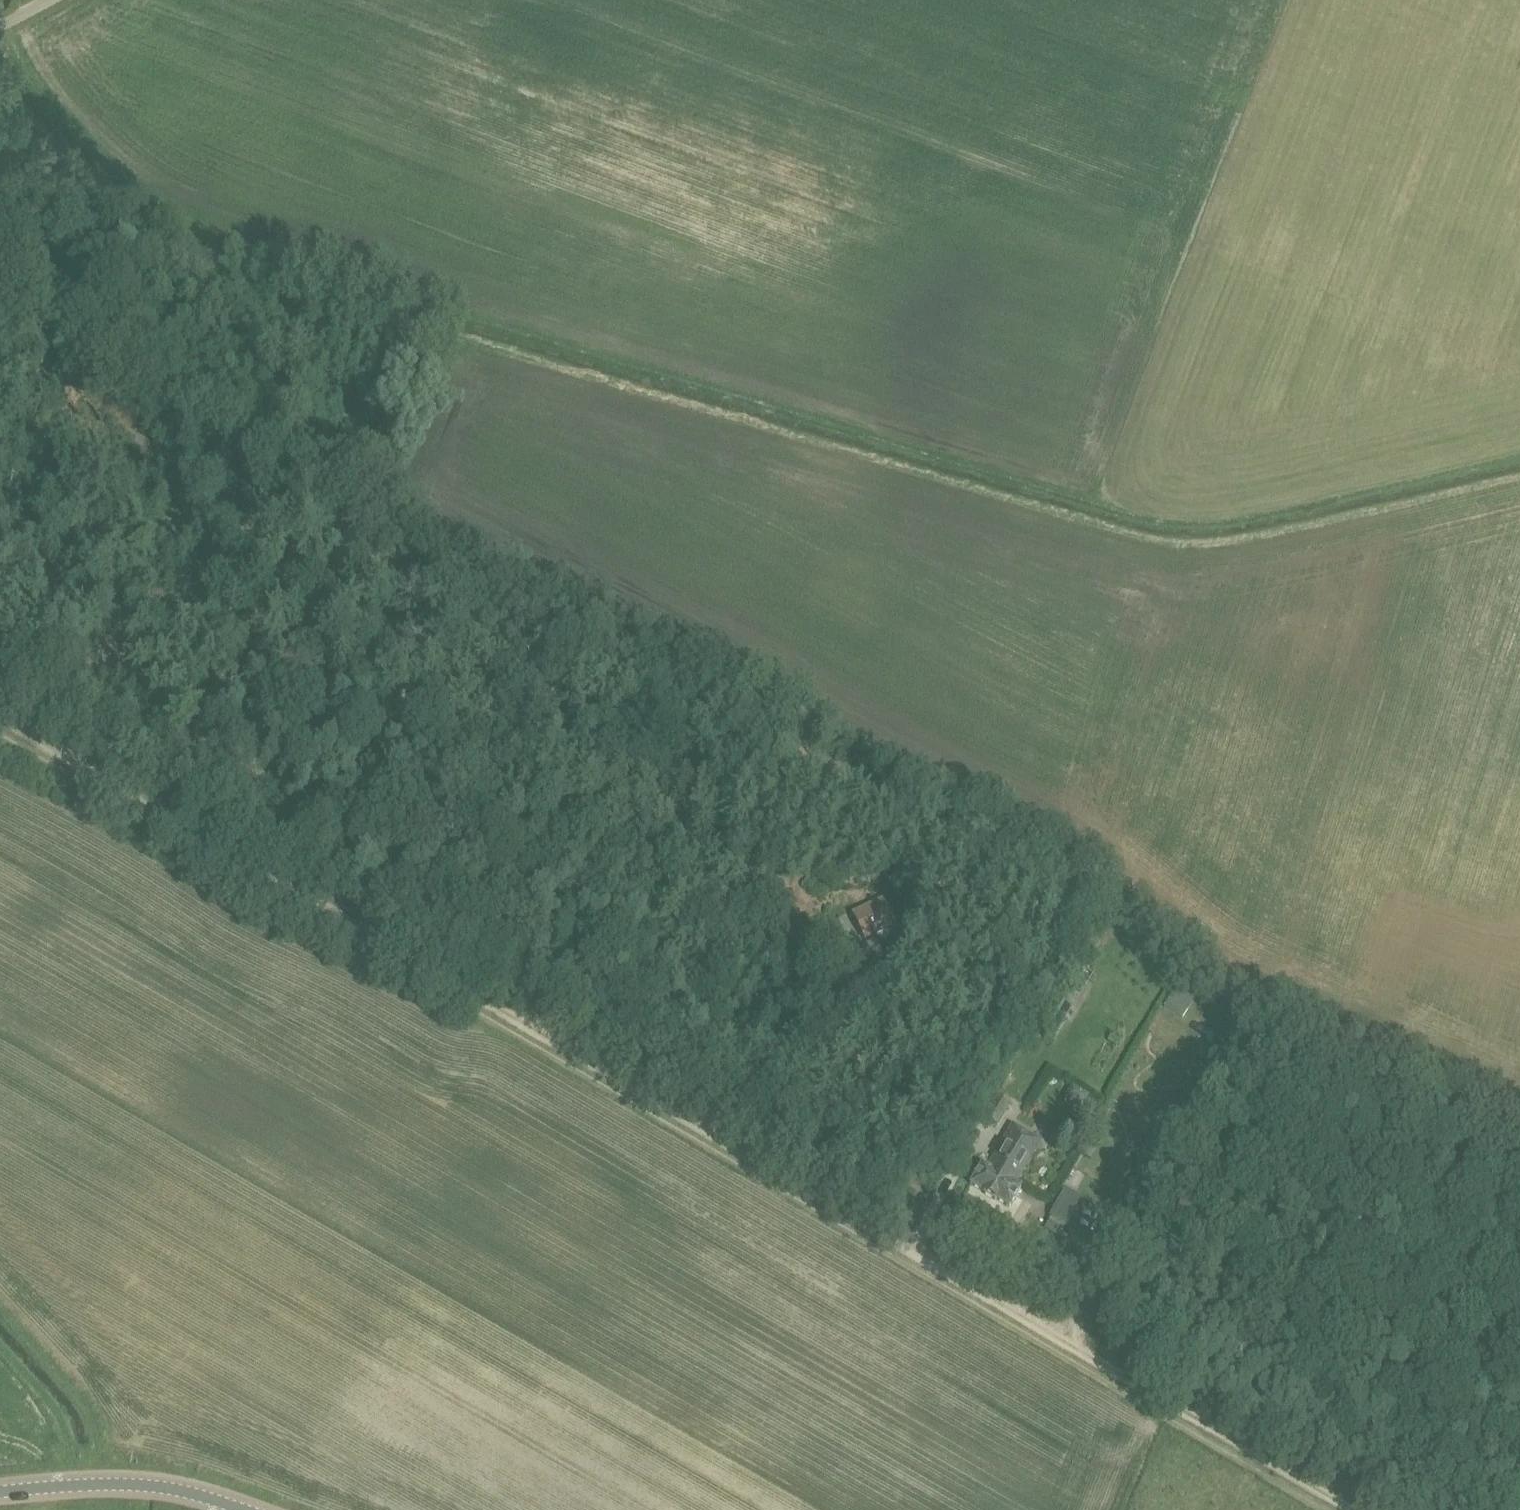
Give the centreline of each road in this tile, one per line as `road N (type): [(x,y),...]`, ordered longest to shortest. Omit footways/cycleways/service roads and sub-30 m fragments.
road 1 (track): [(1357,1509),(0,716)]
road 2 (primary): [(243,1509),(130,1483),(0,1491)]

